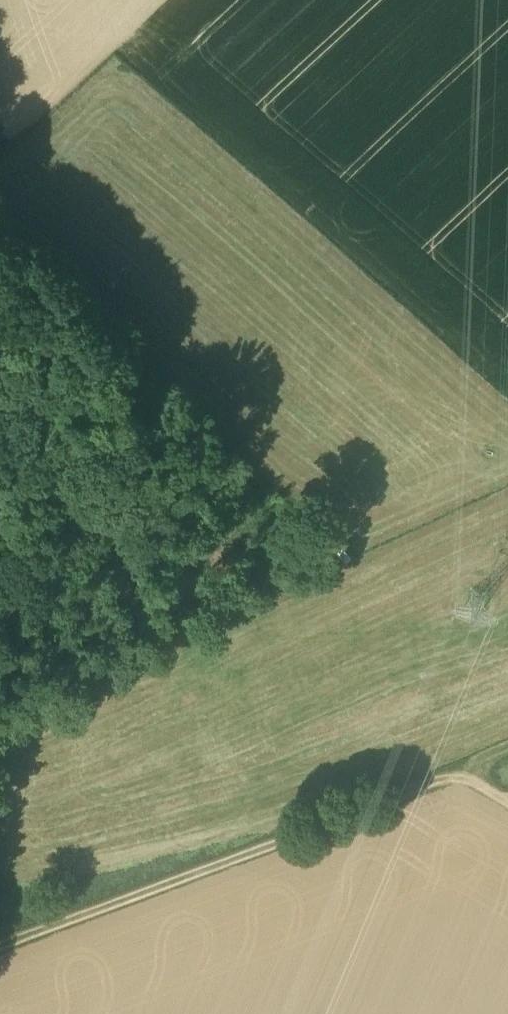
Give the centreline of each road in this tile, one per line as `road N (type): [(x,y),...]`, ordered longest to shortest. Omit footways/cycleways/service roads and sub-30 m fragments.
road 1 (track): [(0,939),(440,769)]

